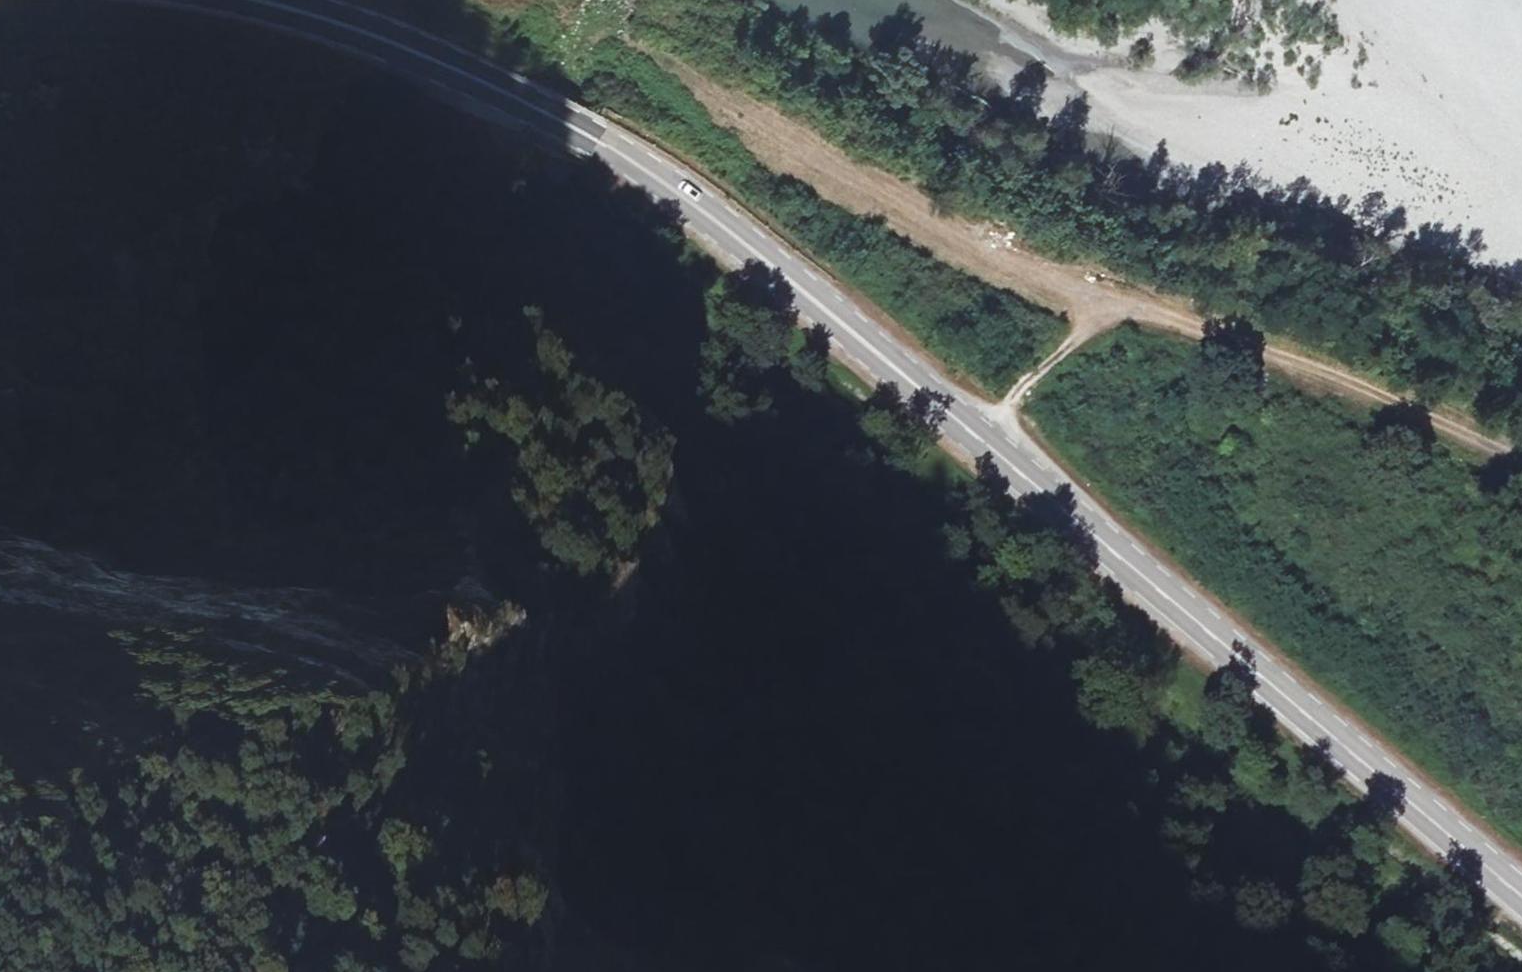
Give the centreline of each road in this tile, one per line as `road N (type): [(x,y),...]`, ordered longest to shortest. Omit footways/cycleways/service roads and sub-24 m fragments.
road 1 (primary): [(252,0),(441,58),(587,133),(918,386),(1521,893)]

